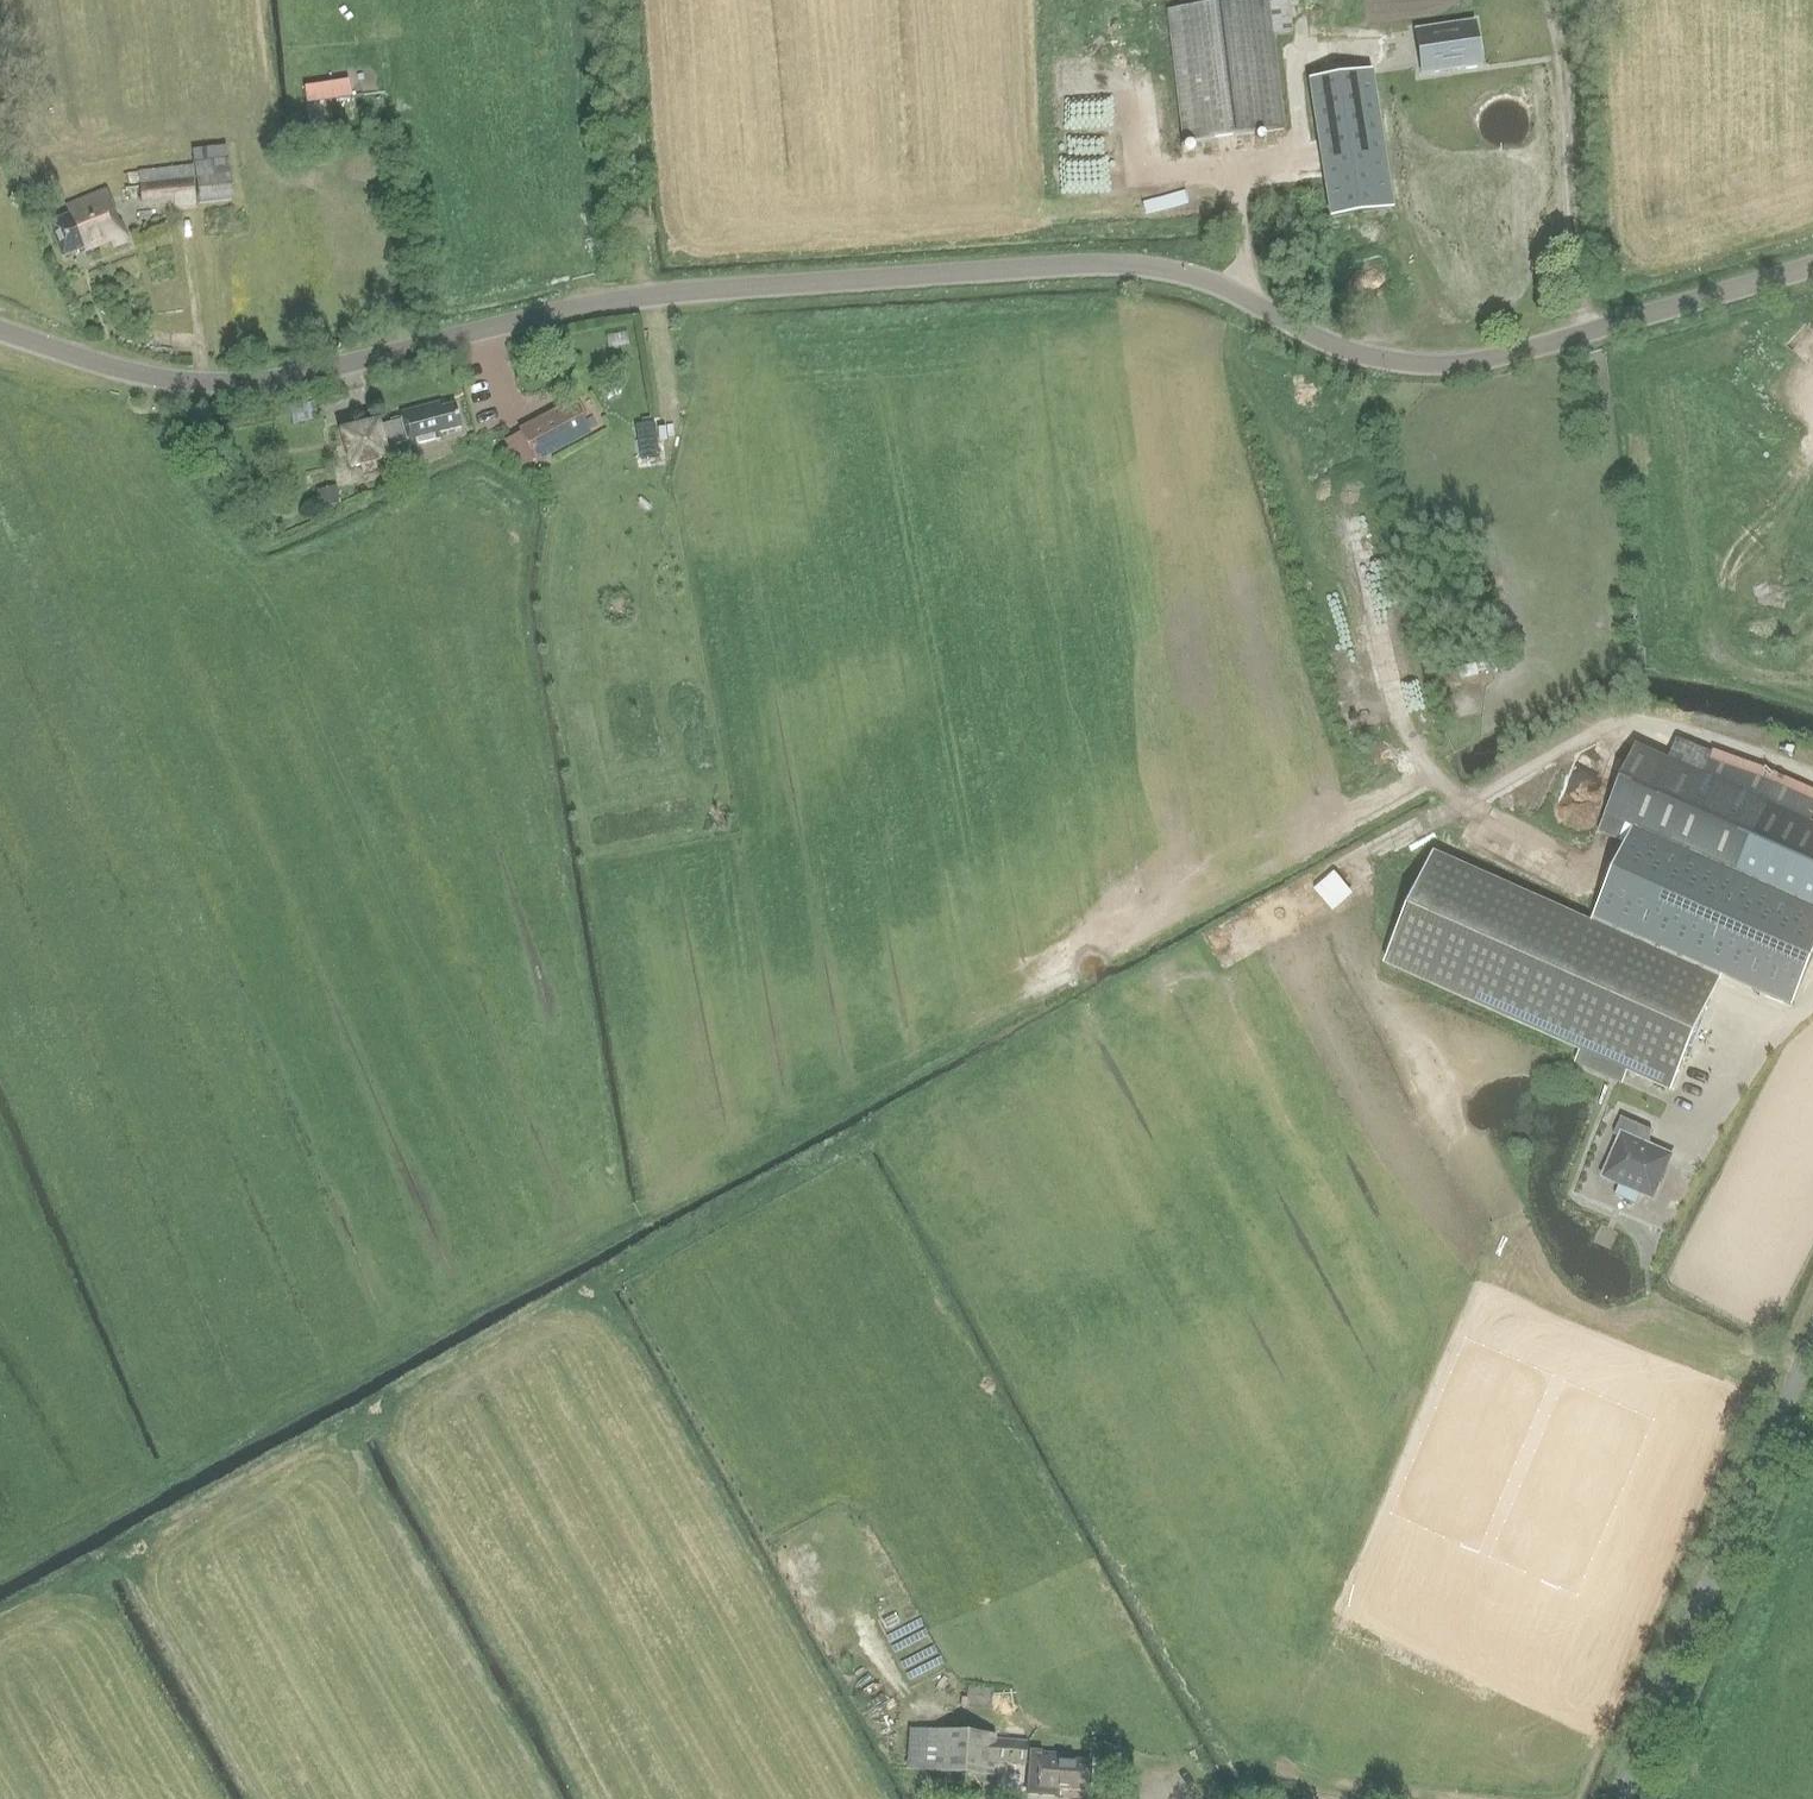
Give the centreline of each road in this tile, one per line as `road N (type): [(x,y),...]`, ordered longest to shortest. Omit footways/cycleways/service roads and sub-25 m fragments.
road 1 (tertiary): [(0,329),(145,375),(195,384),(265,380),(634,297),(1100,263),(1184,271),(1340,347),(1426,364),(1518,354),(1812,264)]
road 2 (unclassified): [(1620,1798),(1812,1333)]

